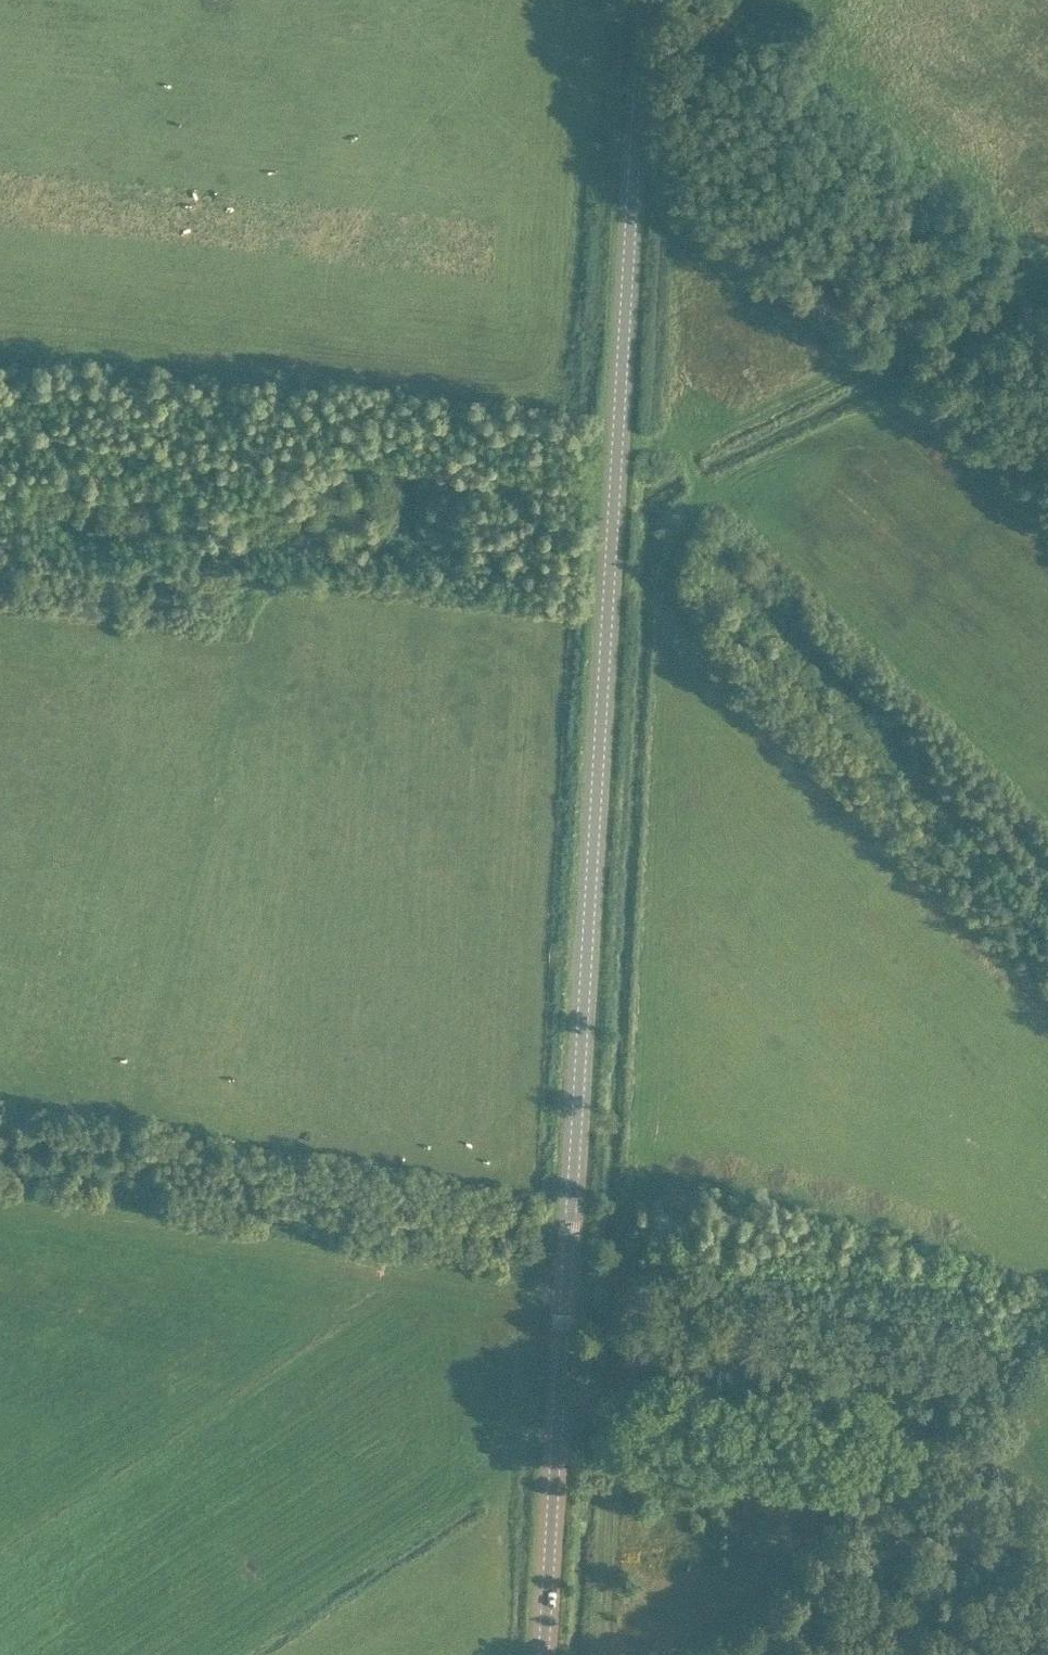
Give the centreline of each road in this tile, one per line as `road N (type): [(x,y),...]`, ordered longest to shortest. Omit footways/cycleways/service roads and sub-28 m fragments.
road 1 (tertiary): [(544,1654),(644,0)]

